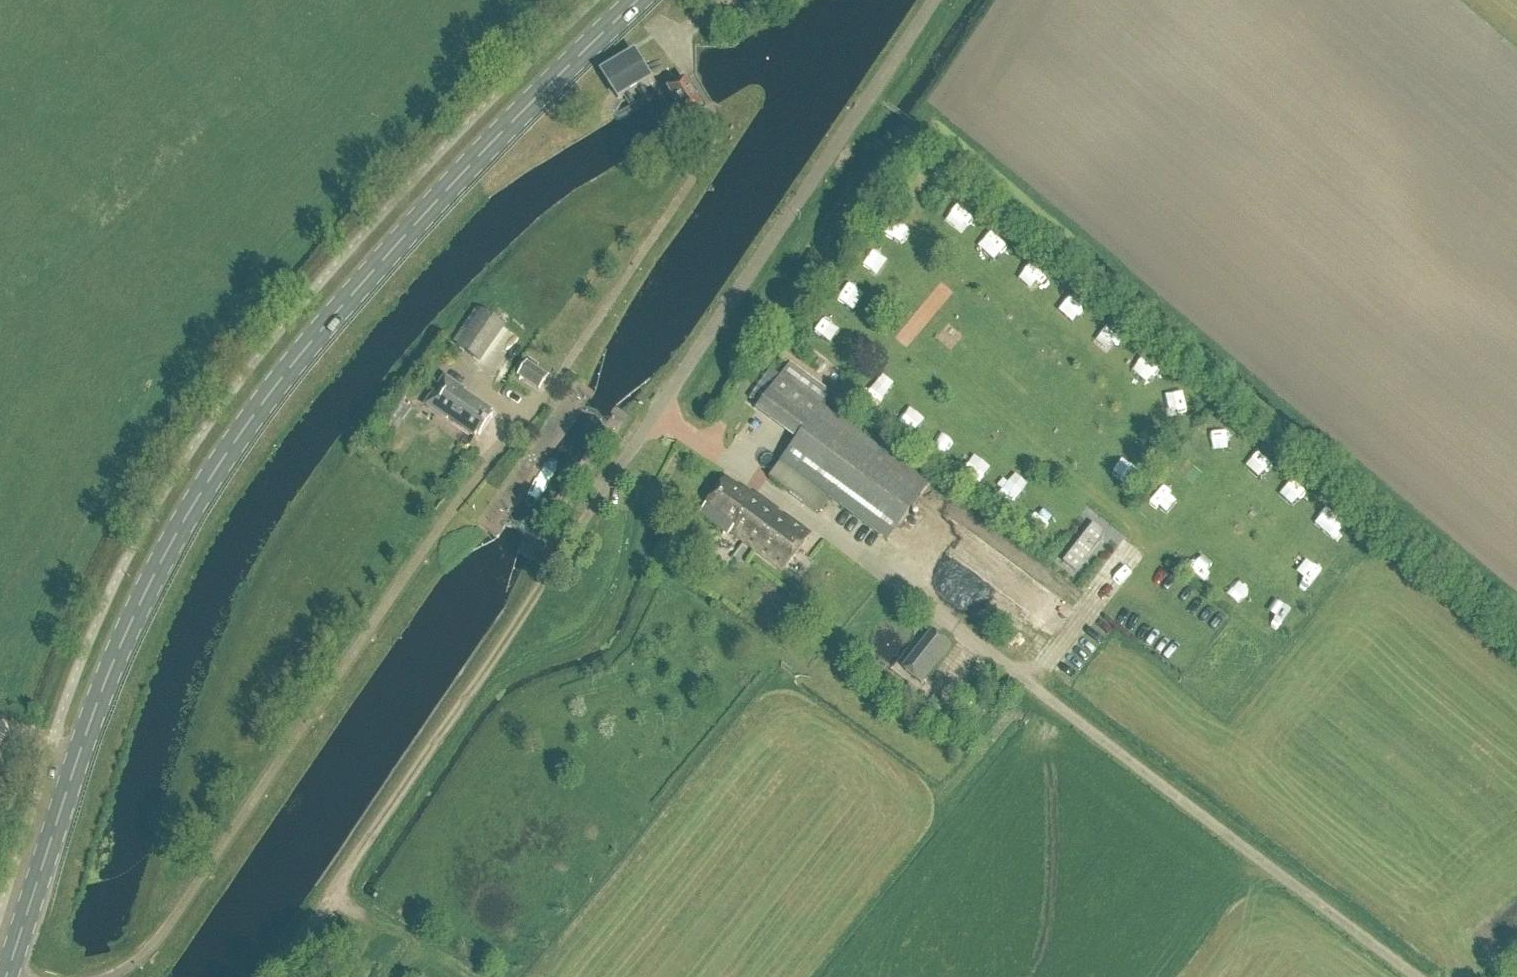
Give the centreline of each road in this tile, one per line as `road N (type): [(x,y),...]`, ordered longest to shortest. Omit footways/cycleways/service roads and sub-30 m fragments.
road 1 (primary): [(6,976),(108,677),(192,506),(257,409),(429,204),(638,0)]
road 2 (unclassified): [(347,872),(934,0)]
road 3 (track): [(749,474),(1419,976)]
road 4 (track): [(347,872),(274,976)]

